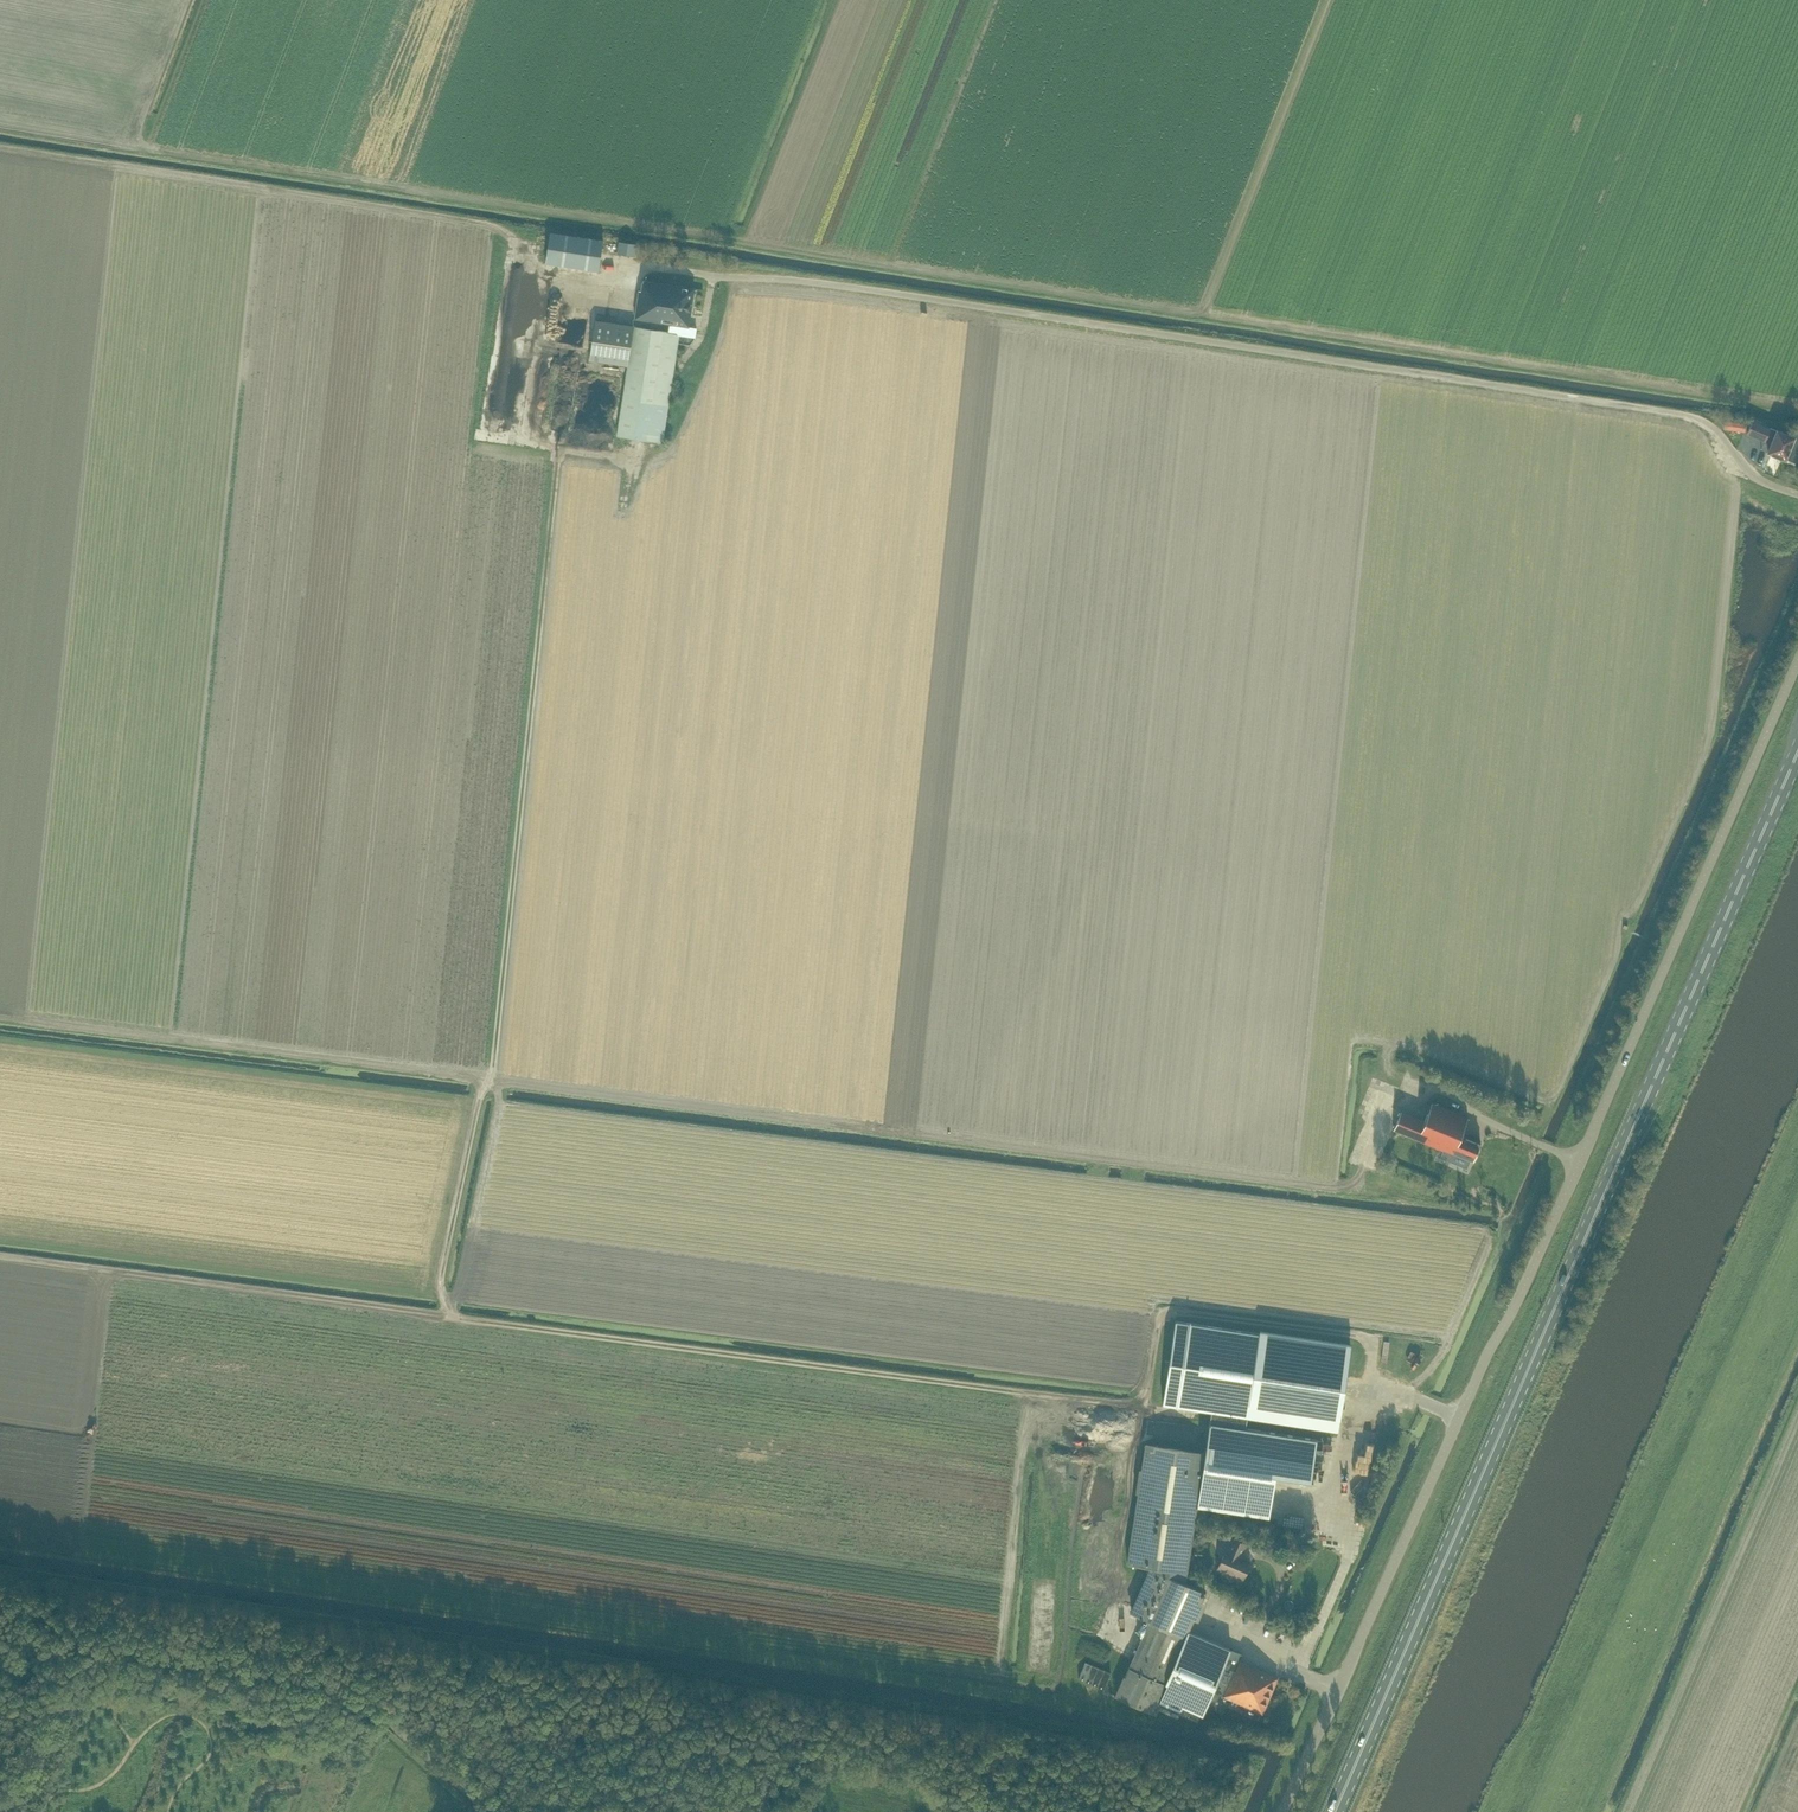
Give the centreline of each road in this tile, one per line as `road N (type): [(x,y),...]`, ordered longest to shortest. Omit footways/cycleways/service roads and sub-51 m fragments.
road 1 (track): [(1335,1489),(1369,1341),(1161,1311),(1145,1408),(453,1316),(439,1289),(482,1089),(493,1073),(559,452),(588,285),(632,266),(793,277)]
road 2 (unclassified): [(1282,1811),(1797,663)]
road 3 (primary): [(1335,1811),(1797,754)]
road 4 (unclassified): [(1797,494),(1766,481),(1694,417),(793,277)]

